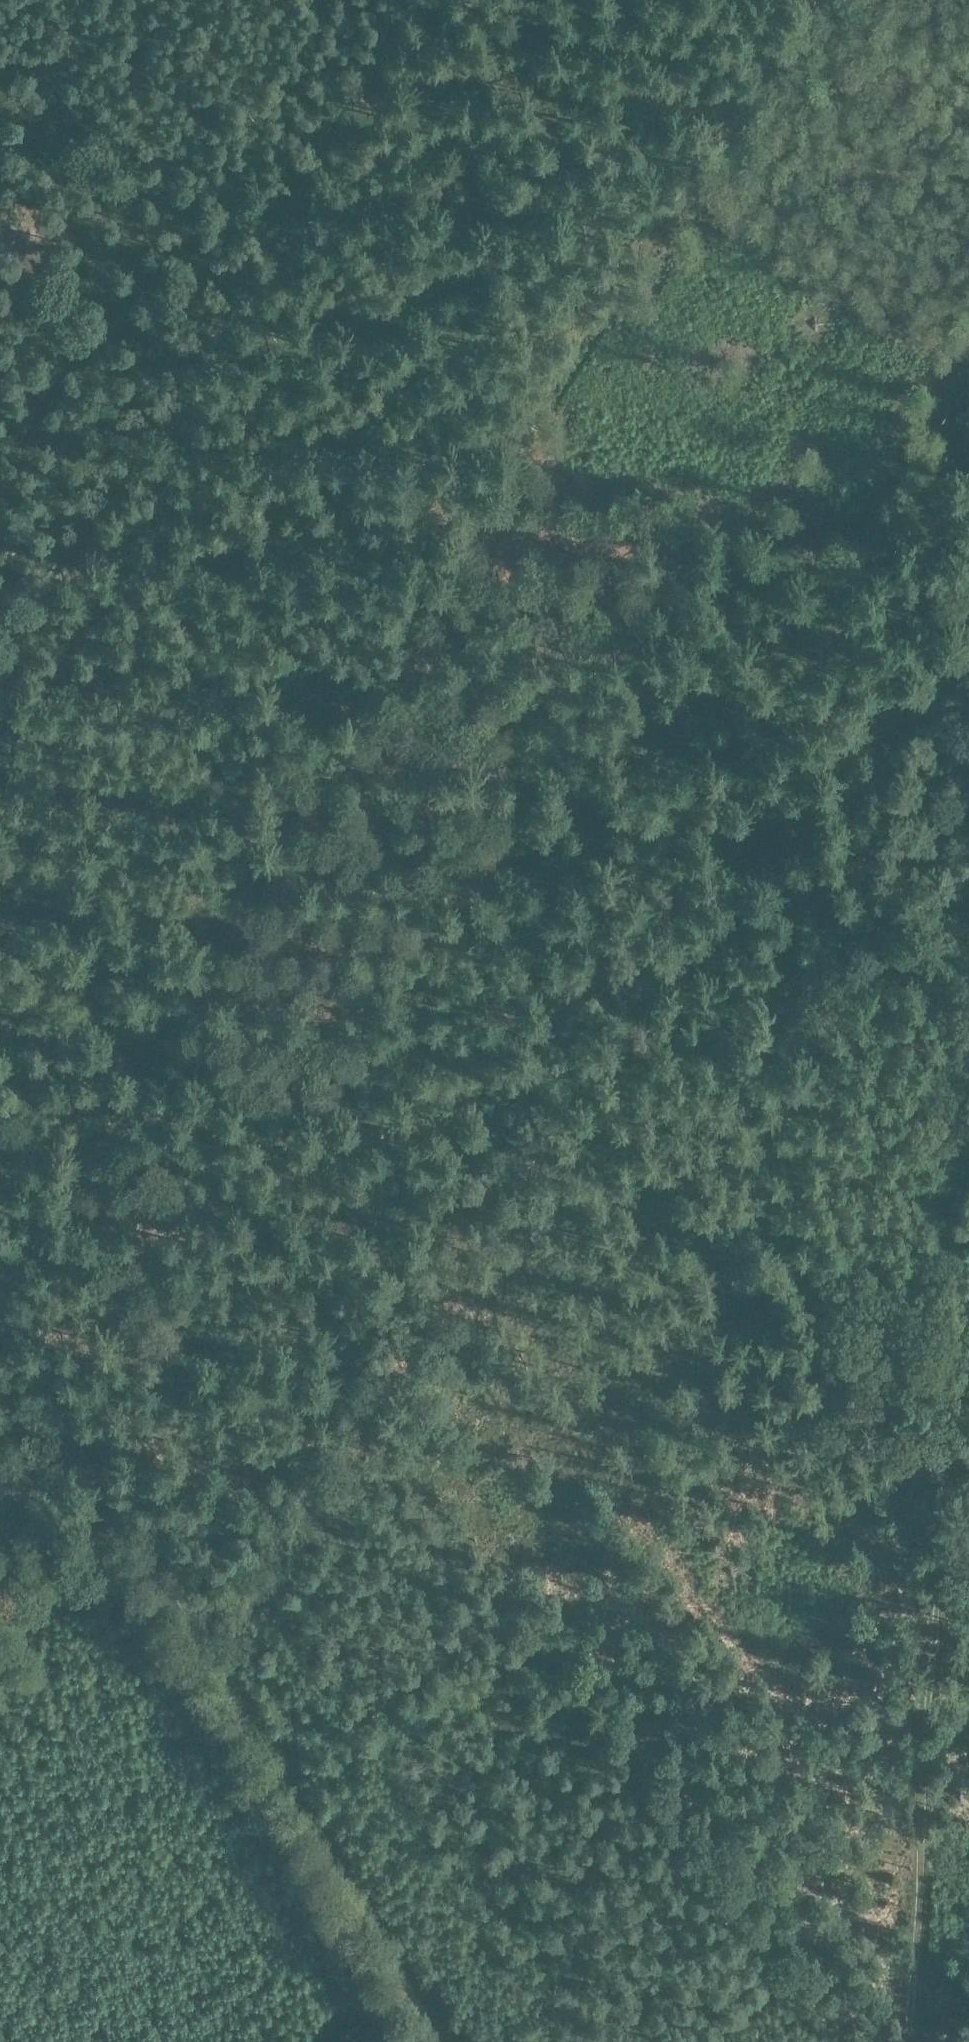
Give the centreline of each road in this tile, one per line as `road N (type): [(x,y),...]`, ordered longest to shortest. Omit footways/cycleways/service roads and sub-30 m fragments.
road 1 (track): [(434,2041),(0,1313)]
road 2 (track): [(115,1504),(0,1570)]

